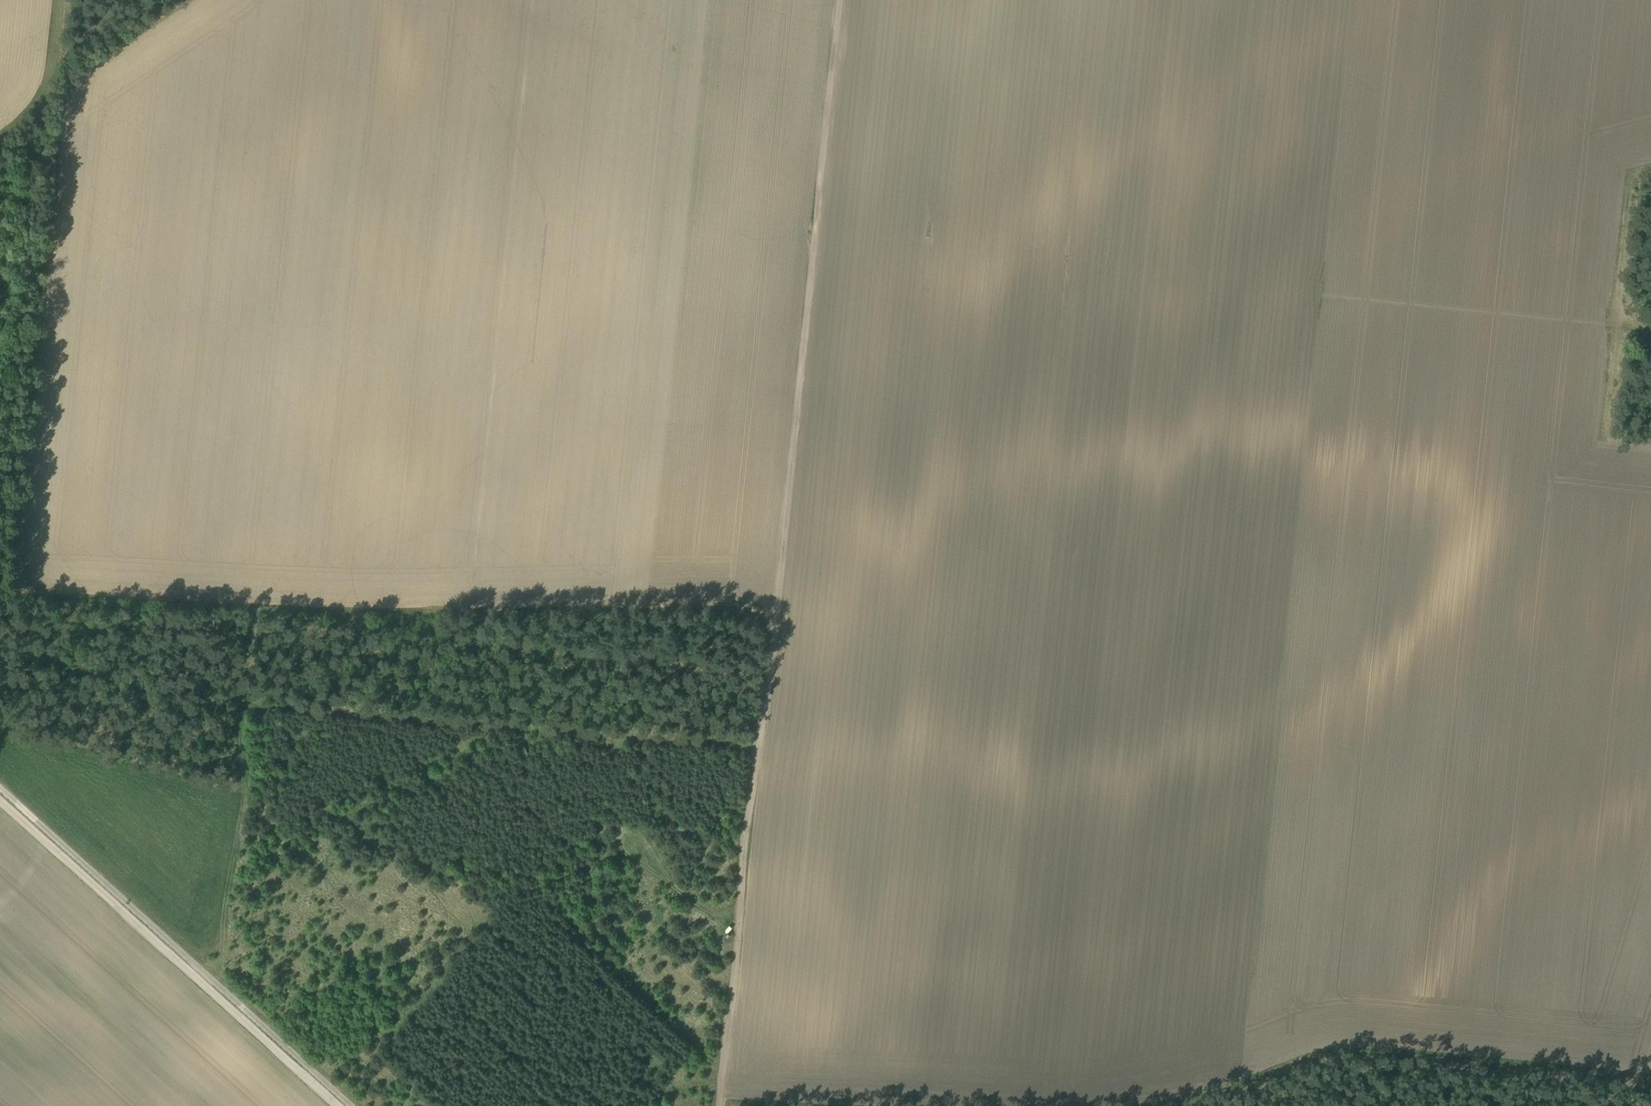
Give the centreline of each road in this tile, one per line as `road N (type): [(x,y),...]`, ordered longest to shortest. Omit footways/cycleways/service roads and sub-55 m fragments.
road 1 (track): [(720,1105),(774,609)]
road 2 (track): [(0,801),(336,1105)]

